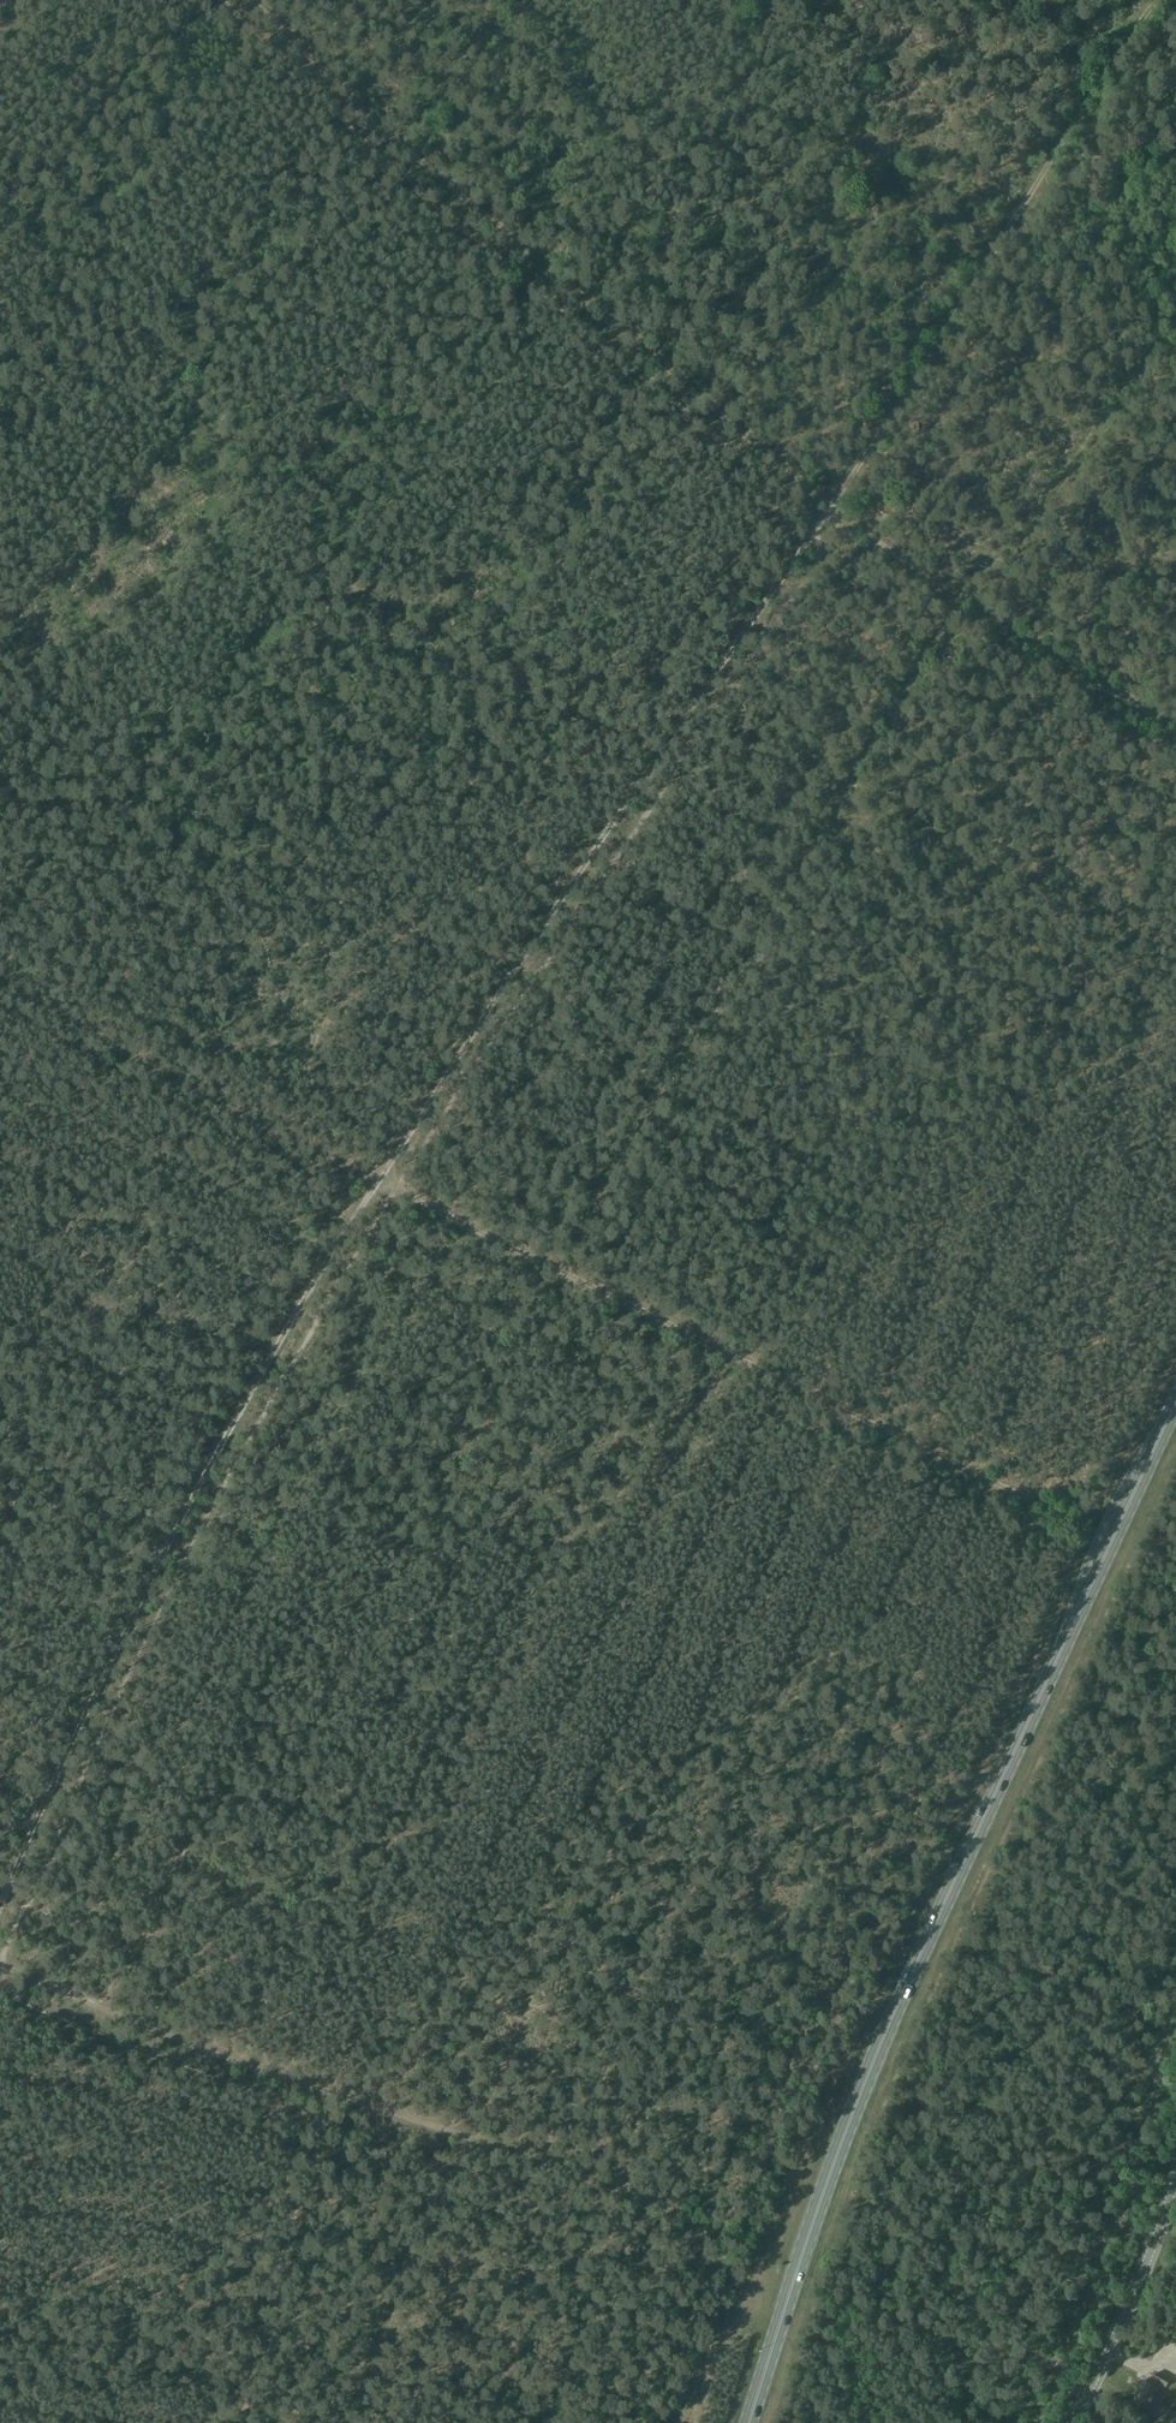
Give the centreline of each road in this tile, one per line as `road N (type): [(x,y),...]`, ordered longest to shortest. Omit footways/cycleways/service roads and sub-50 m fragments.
road 1 (track): [(0,1903),(103,1673),(373,1180),(826,503),(1026,177),(1146,0)]
road 2 (primary): [(1175,1402),(885,2033),(748,2422)]
road 3 (track): [(255,0),(543,268),(826,503),(1083,676)]
road 4 (track): [(701,2216),(329,2092),(0,1966)]
road 5 (track): [(1034,1501),(373,1180)]
road 6 (unclassified): [(1075,2422),(1175,2185)]

